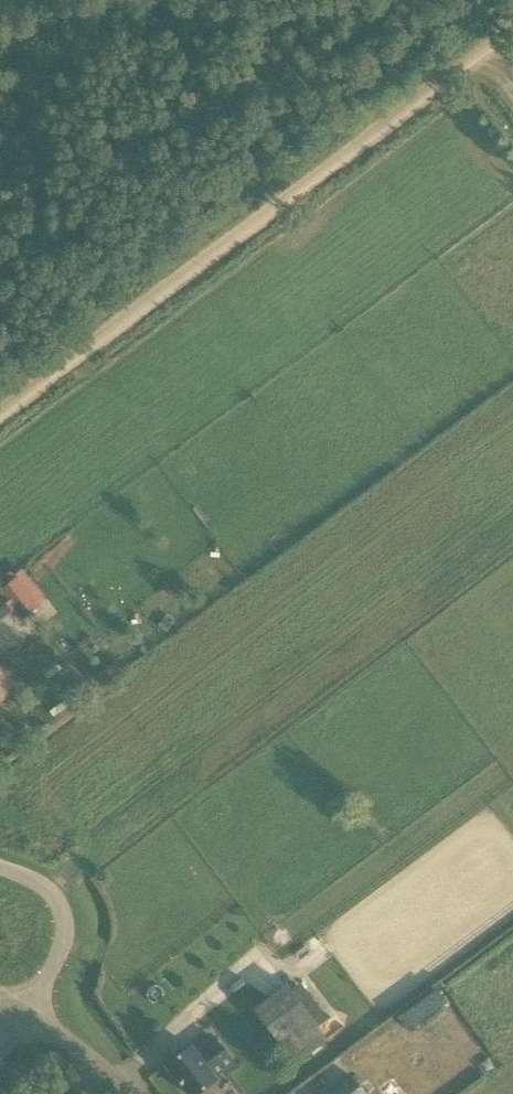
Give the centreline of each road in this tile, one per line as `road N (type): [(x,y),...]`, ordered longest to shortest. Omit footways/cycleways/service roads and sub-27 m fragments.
road 1 (track): [(512,31),(0,419)]
road 2 (unclassified): [(26,1012),(63,954),(67,929),(48,885),(0,866)]
road 3 (unclassified): [(127,1093),(26,1012)]

